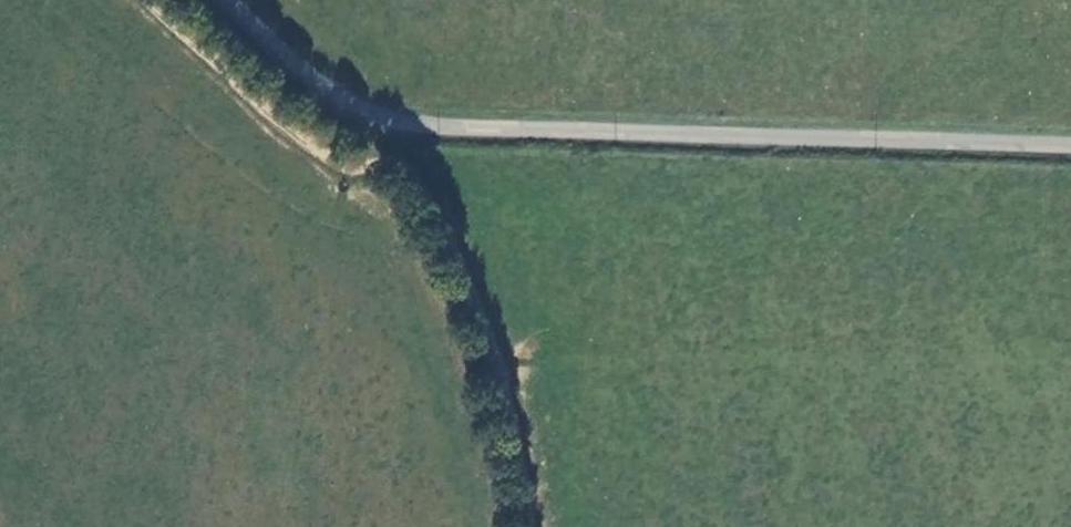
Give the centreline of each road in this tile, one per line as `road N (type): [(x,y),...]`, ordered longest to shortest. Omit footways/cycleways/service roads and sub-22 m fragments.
road 1 (unclassified): [(1070,146),(417,124),(362,112),(315,82),(226,0)]

